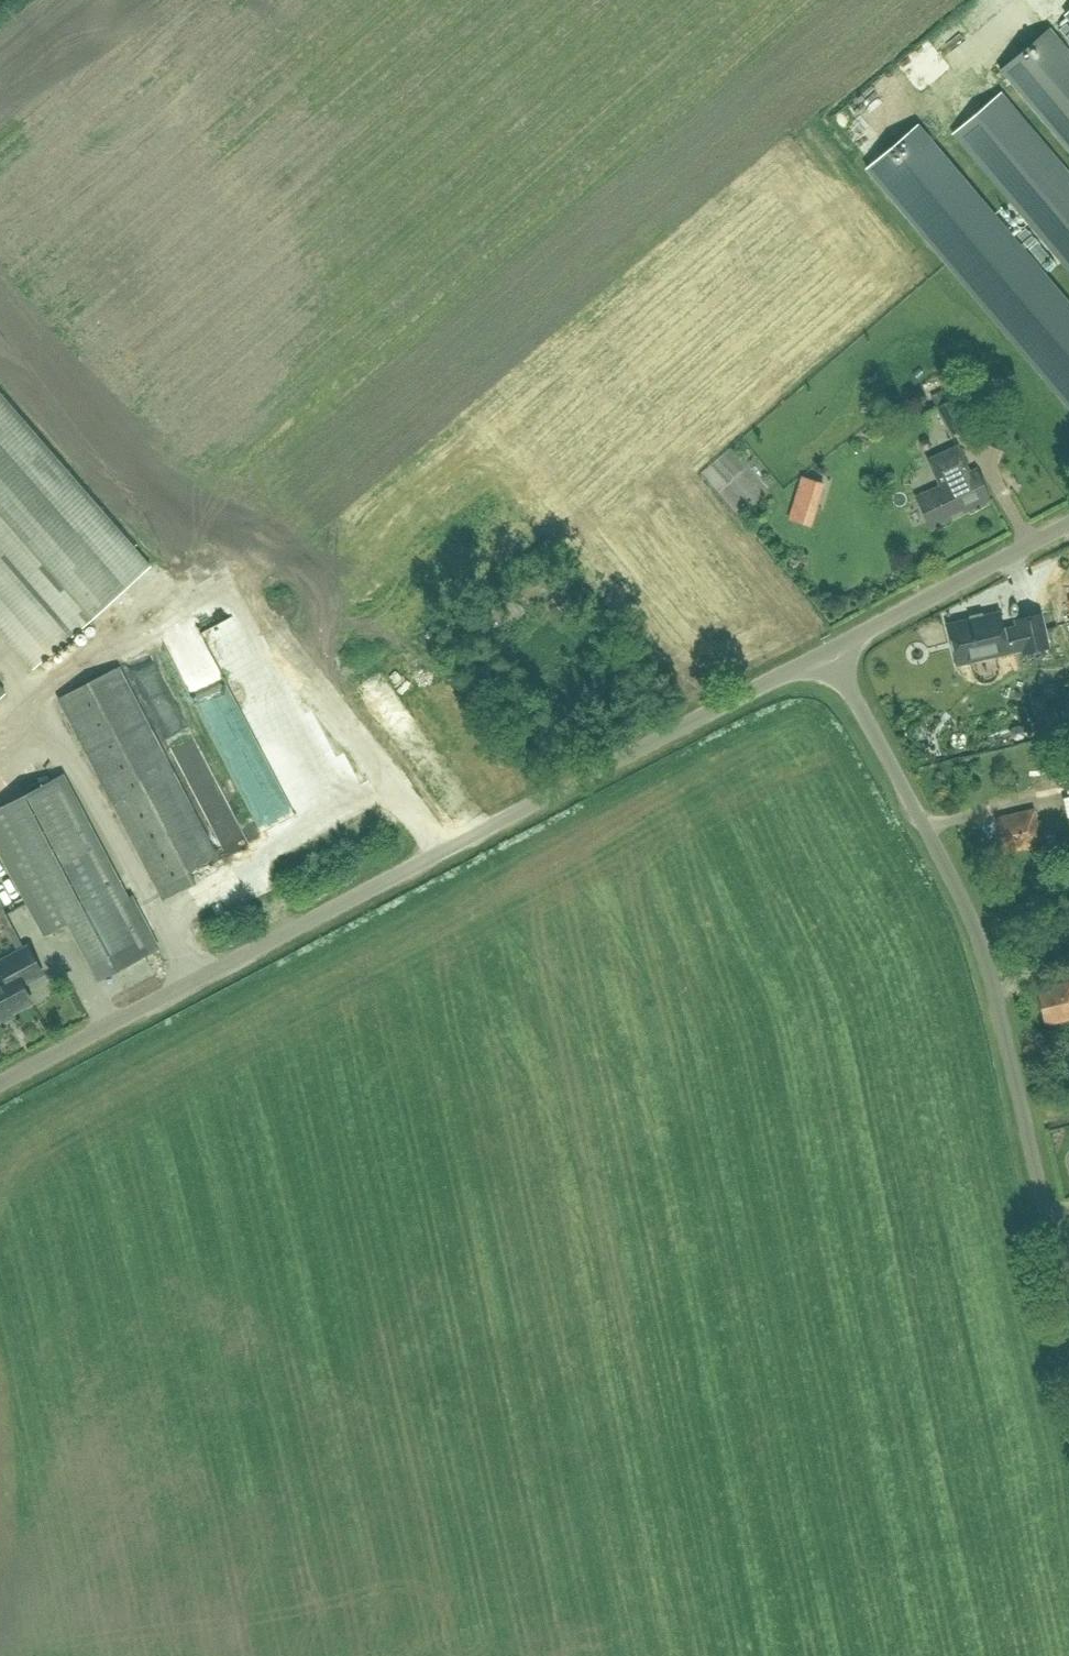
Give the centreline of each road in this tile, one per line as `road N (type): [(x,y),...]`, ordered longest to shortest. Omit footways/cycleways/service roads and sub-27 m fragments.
road 1 (unclassified): [(0,1081),(813,657)]
road 2 (unclassified): [(1068,1290),(1022,1080),(963,895),(867,715),(813,657)]
road 3 (unclassified): [(813,657),(1068,521)]

